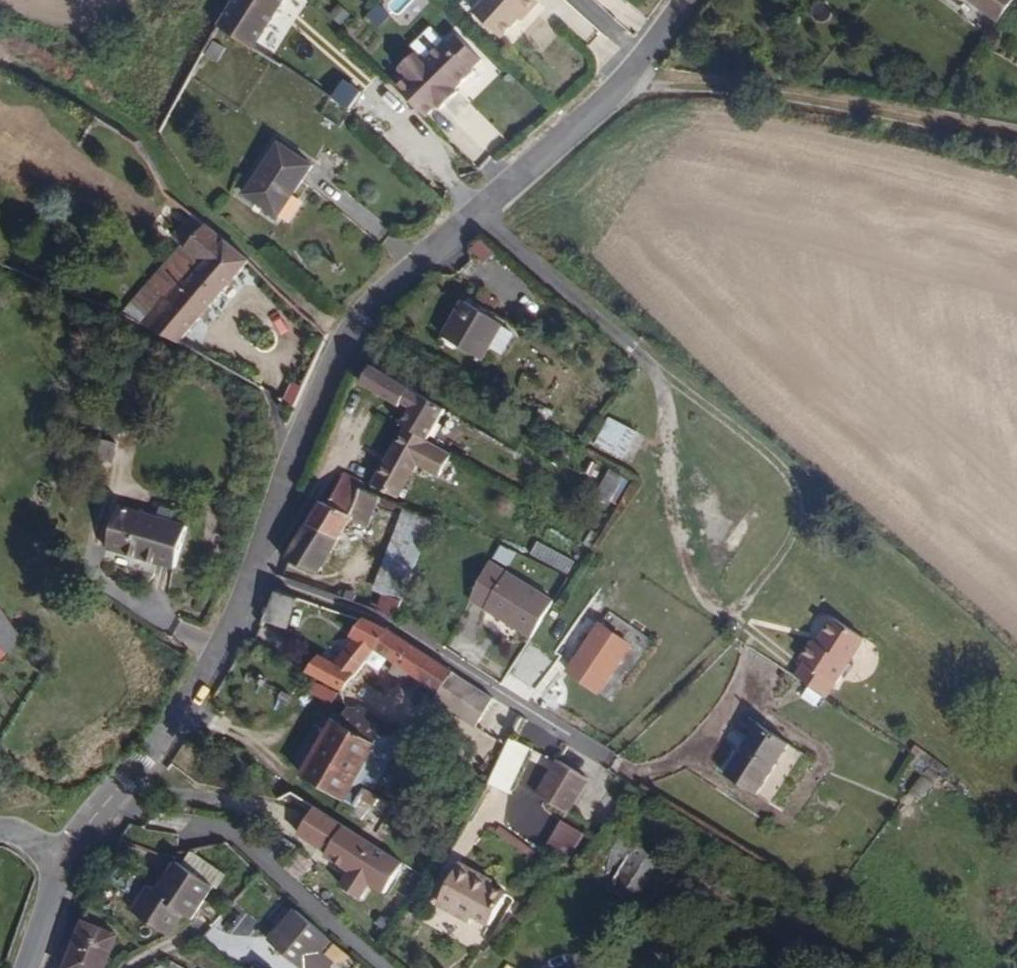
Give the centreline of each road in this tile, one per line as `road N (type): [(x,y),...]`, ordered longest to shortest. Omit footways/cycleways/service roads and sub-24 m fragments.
road 1 (residential): [(66,857),(208,669),(307,422),(362,319),(608,97),(684,0)]
road 2 (track): [(627,77),(1016,141)]

